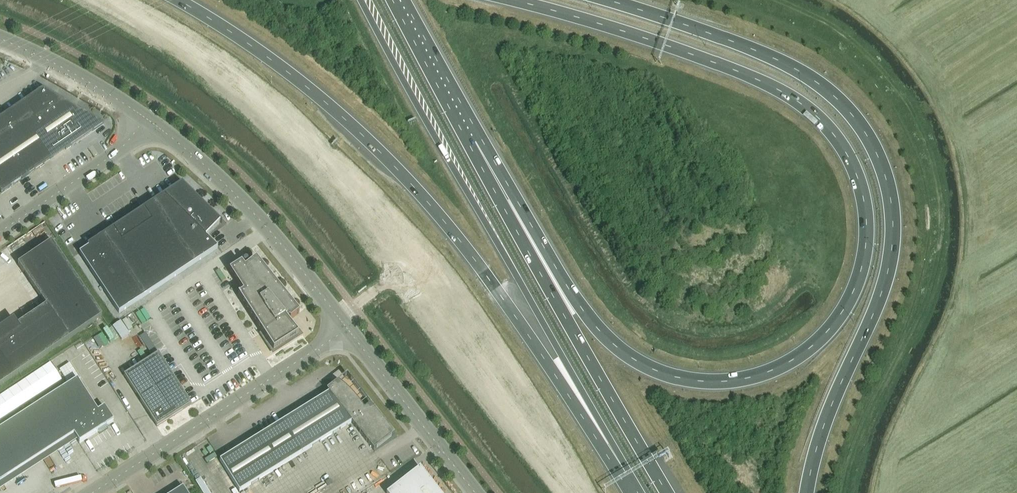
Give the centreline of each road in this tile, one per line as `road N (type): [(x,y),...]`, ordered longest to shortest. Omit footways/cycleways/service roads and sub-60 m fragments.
road 1 (trunk): [(511,0),(720,65),(809,110),(842,147),(861,188),(867,232),(857,282),(822,336),(767,372),(706,382),(661,372),(591,320),(468,143)]
road 2 (trunk): [(807,492),(820,438),(890,261),(893,214),(882,167),(860,125),(808,76),(610,0)]
road 3 (trunk): [(178,0),(290,74),(410,182),(500,294),(619,467)]
road 4 (trunk): [(360,0),(619,467)]
road 5 (trunk): [(666,492),(468,143)]
road 6 (unclassified): [(96,492),(347,330)]
road 7 (tertiary): [(347,330),(257,216),(147,119)]
road 8 (tertiary): [(475,492),(347,330)]
road 9 (unclassified): [(0,232),(130,144),(147,119)]
road 10 (tertiary): [(147,119),(0,39)]
road 11 (trunk): [(468,143),(393,0)]

